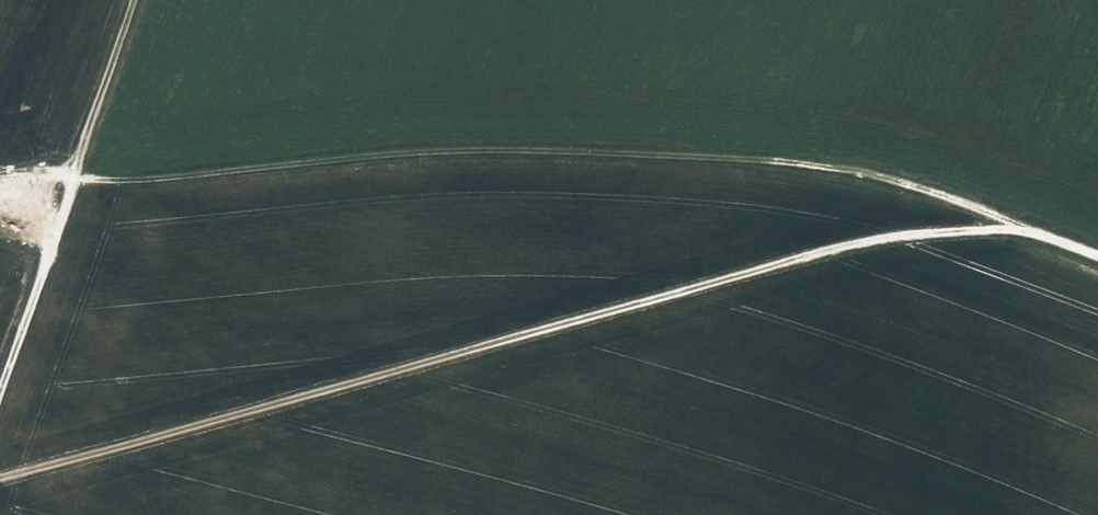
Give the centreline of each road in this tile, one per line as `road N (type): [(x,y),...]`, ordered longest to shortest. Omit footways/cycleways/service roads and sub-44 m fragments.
road 1 (track): [(0,479),(854,243),(1025,228)]
road 2 (track): [(74,176),(145,179),(481,150),(775,160),(881,177),(1025,228)]
road 3 (track): [(0,387),(74,176)]
road 4 (track): [(74,176),(136,0)]

